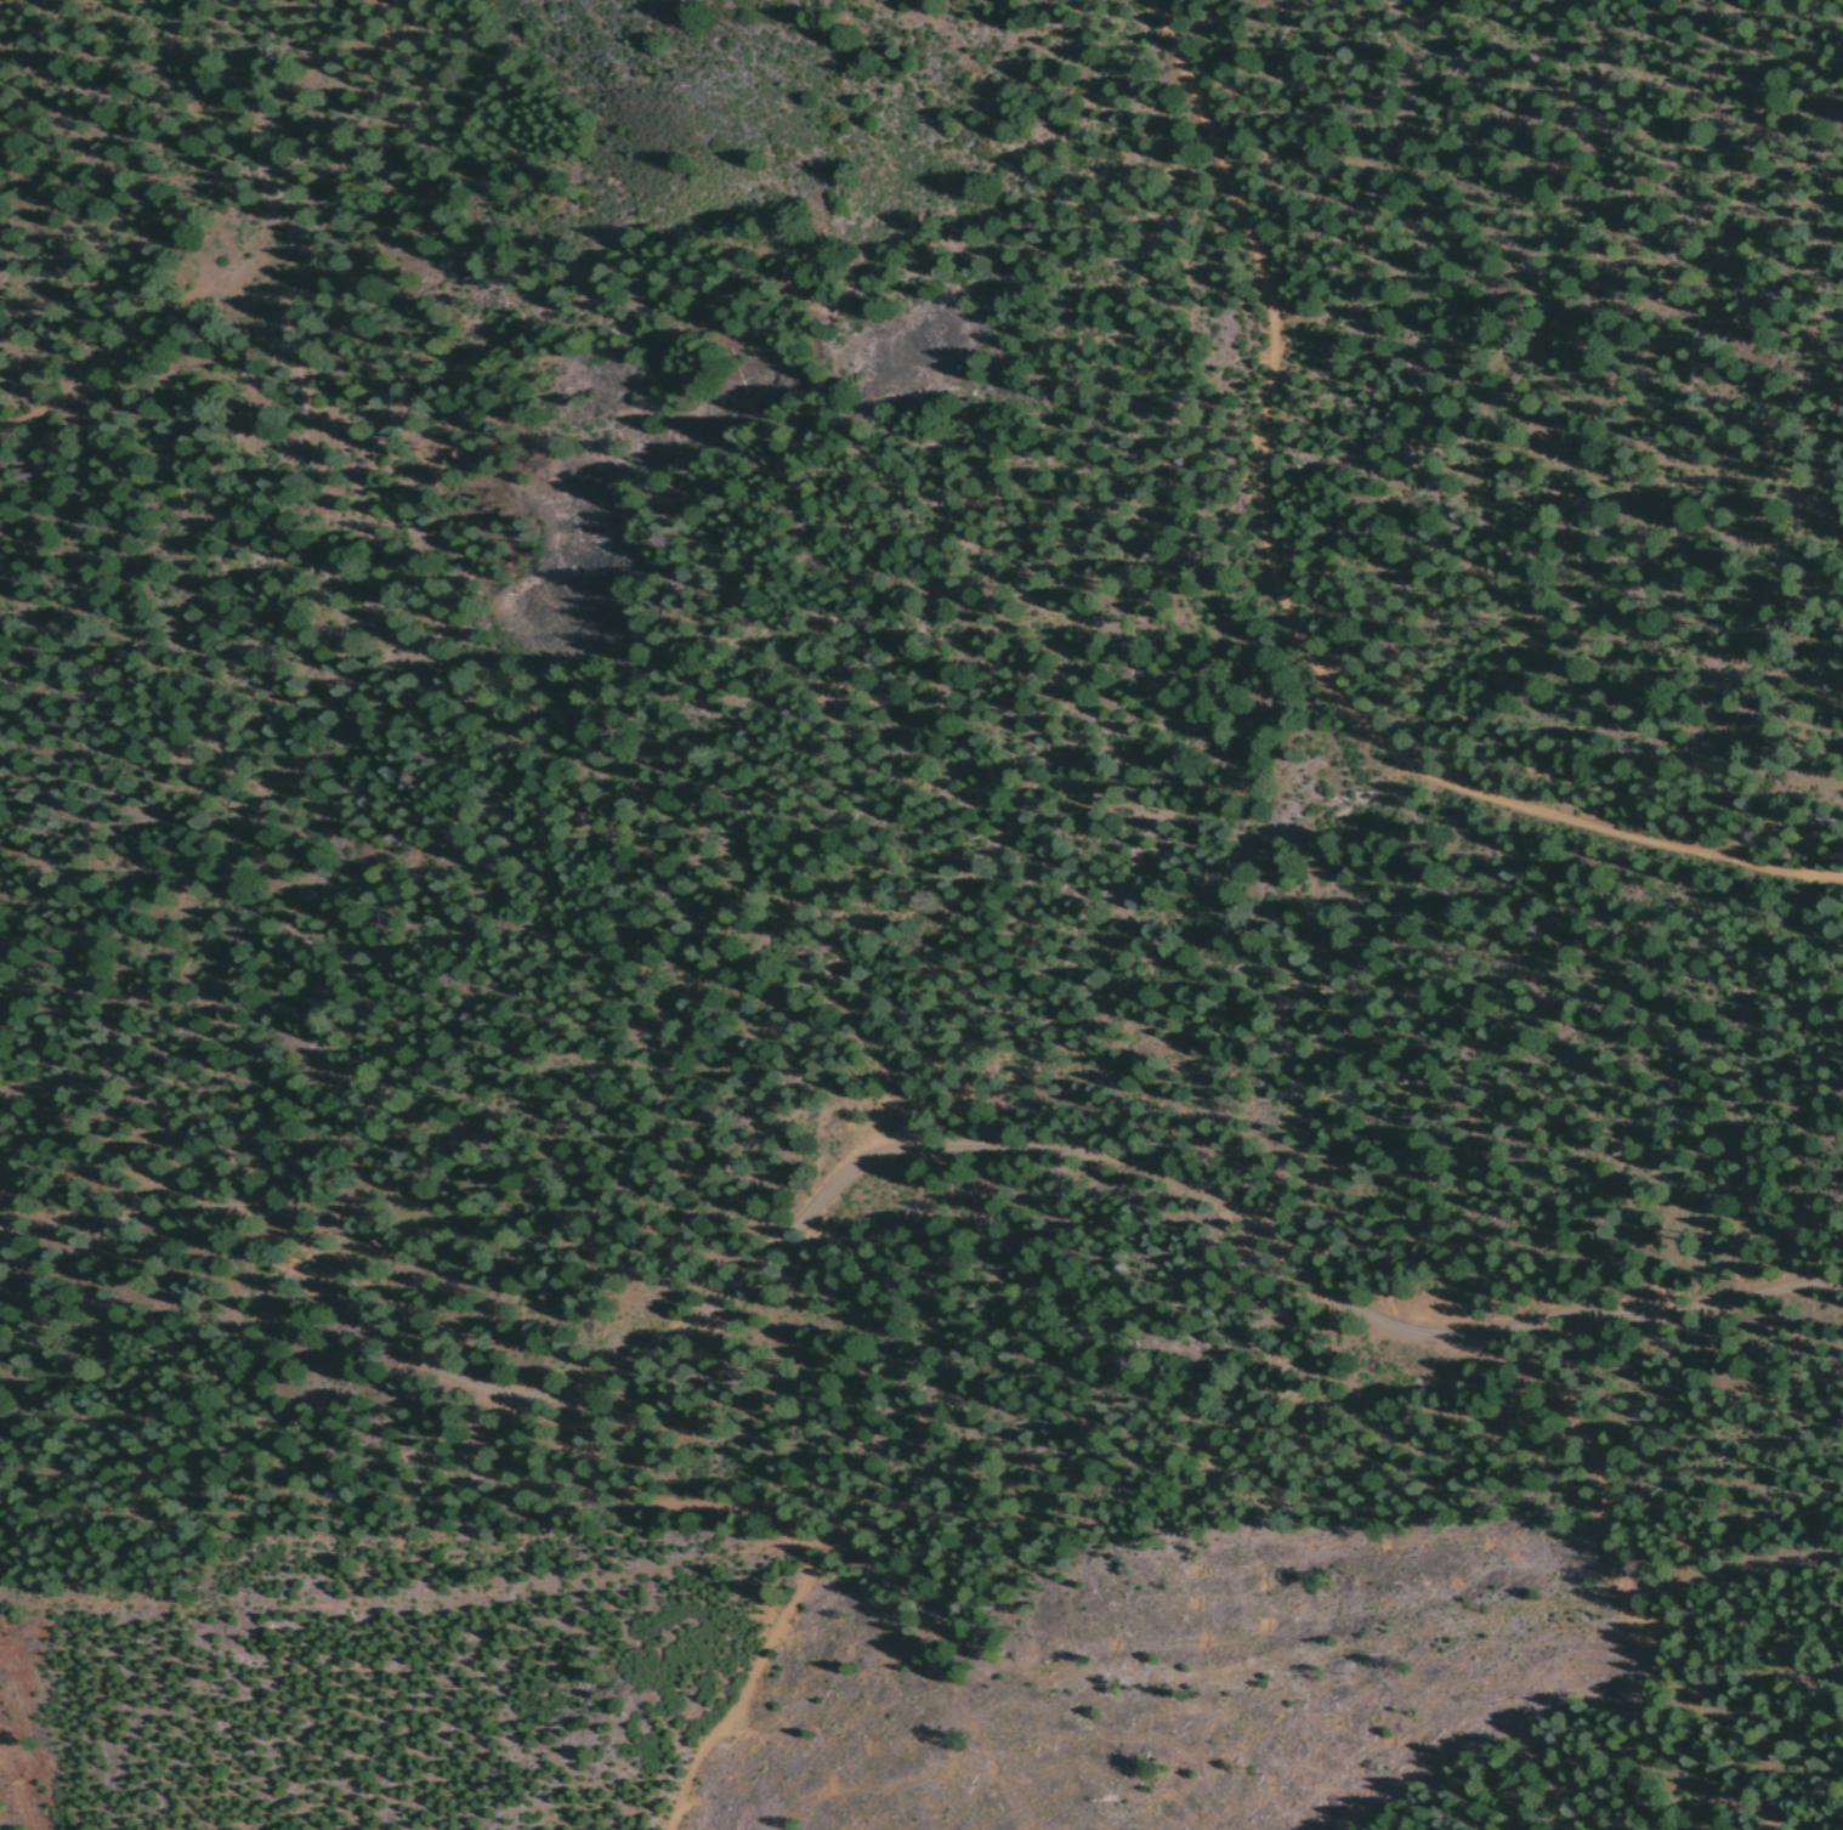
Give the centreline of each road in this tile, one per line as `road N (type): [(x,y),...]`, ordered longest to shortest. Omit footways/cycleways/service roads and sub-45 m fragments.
road 1 (track): [(1842,1286),(1781,1292),(1679,1320),(1594,1307),(1365,1310),(1338,1301),(1236,1208),(1193,1183),(1054,1148),(953,1141),(903,1149),(862,1171),(648,1381),(600,1420),(575,1427),(370,1324),(314,1253),(249,1197),(221,1195),(163,1217),(0,1238)]
road 2 (track): [(1842,885),(1734,868),(1457,791),(1399,758),(1340,699),(1291,617),(1272,549),(1271,289),(1215,135),(1148,0)]

